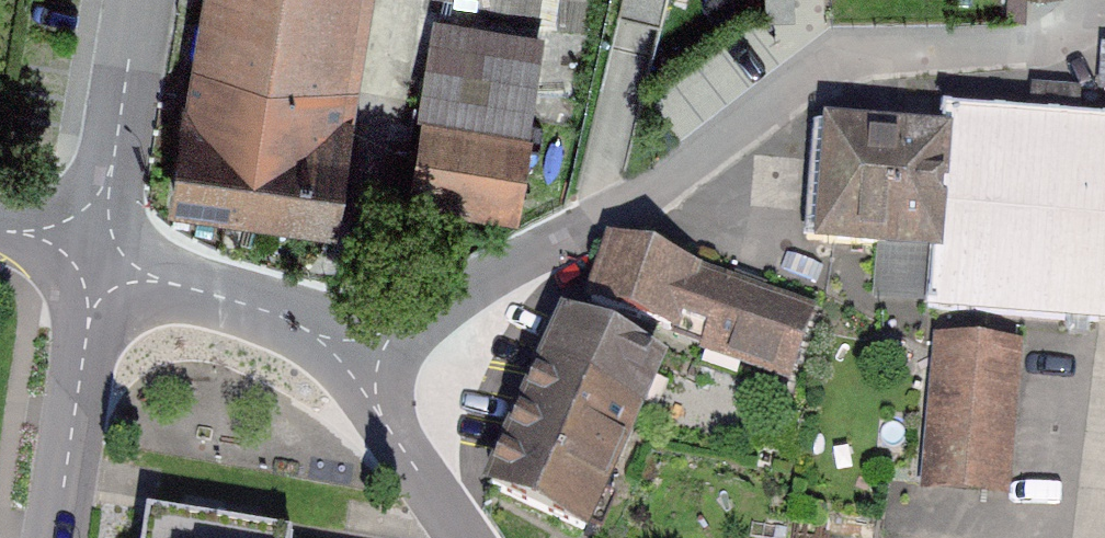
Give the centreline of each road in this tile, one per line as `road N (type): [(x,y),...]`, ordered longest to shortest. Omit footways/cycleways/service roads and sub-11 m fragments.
road 1 (residential): [(306,352),(450,301),(643,200),(817,66),(1022,43),(1059,33),(1090,0)]
road 2 (residential): [(98,262),(55,537)]
road 3 (residential): [(140,0),(98,262)]
road 4 (residential): [(463,537),(361,404),(306,352)]
road 5 (residential): [(306,352),(245,317),(169,297),(98,262)]

